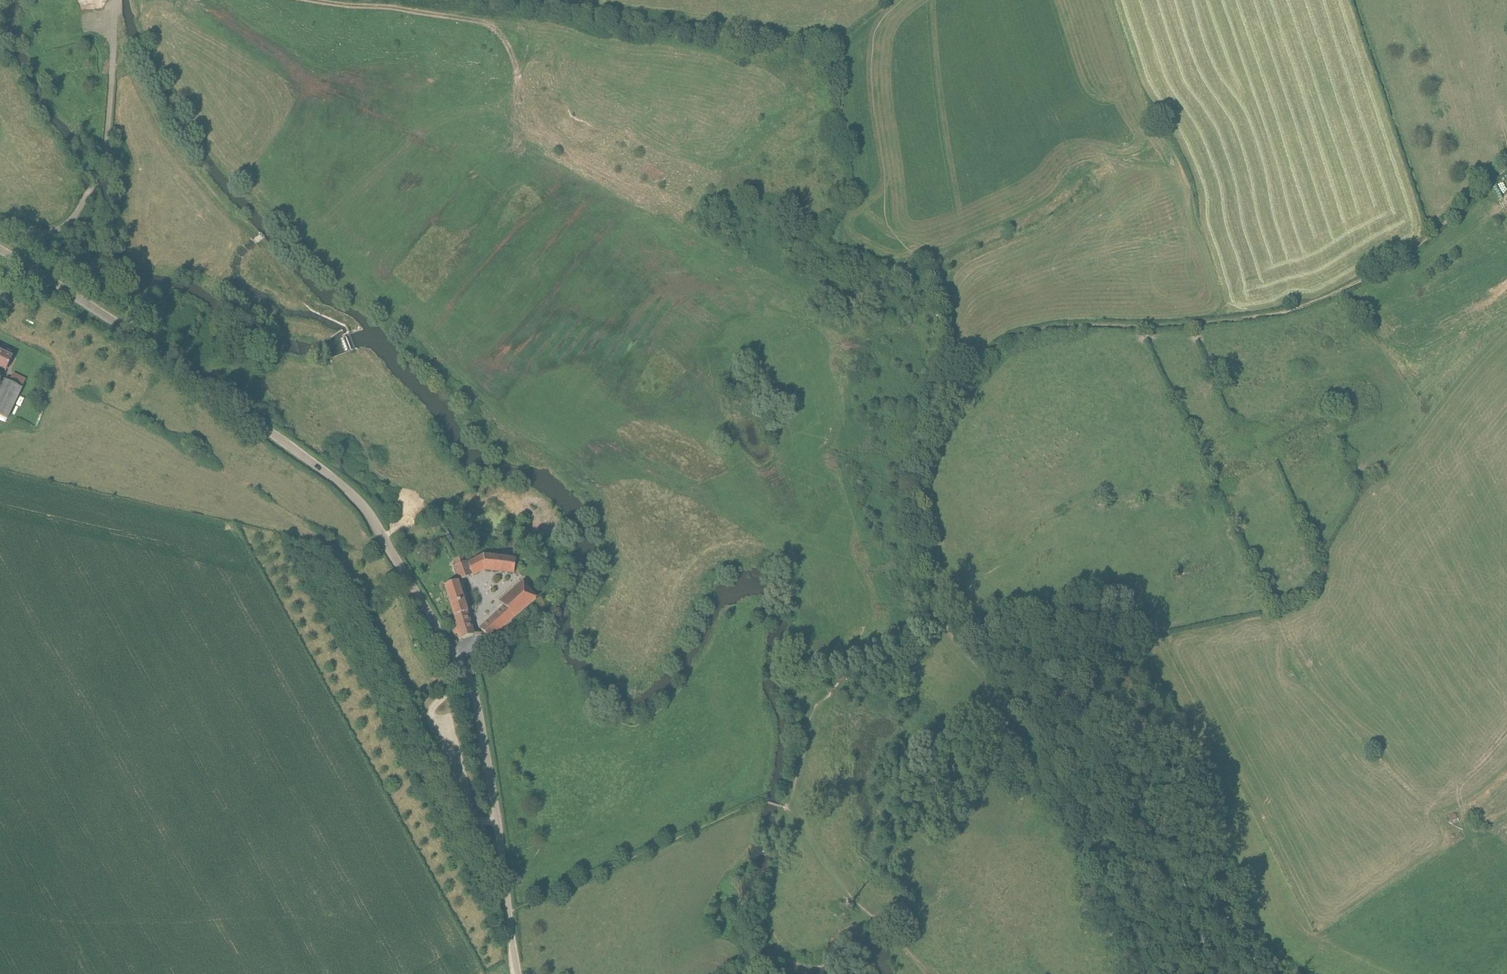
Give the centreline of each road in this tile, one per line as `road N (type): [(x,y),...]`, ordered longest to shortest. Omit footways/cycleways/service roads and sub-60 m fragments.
road 1 (unclassified): [(518,973),(468,675),(369,513),(207,383),(0,249)]
road 2 (track): [(873,298),(813,294),(580,159),(525,110),(519,80),(527,43),(506,25),(319,0)]

